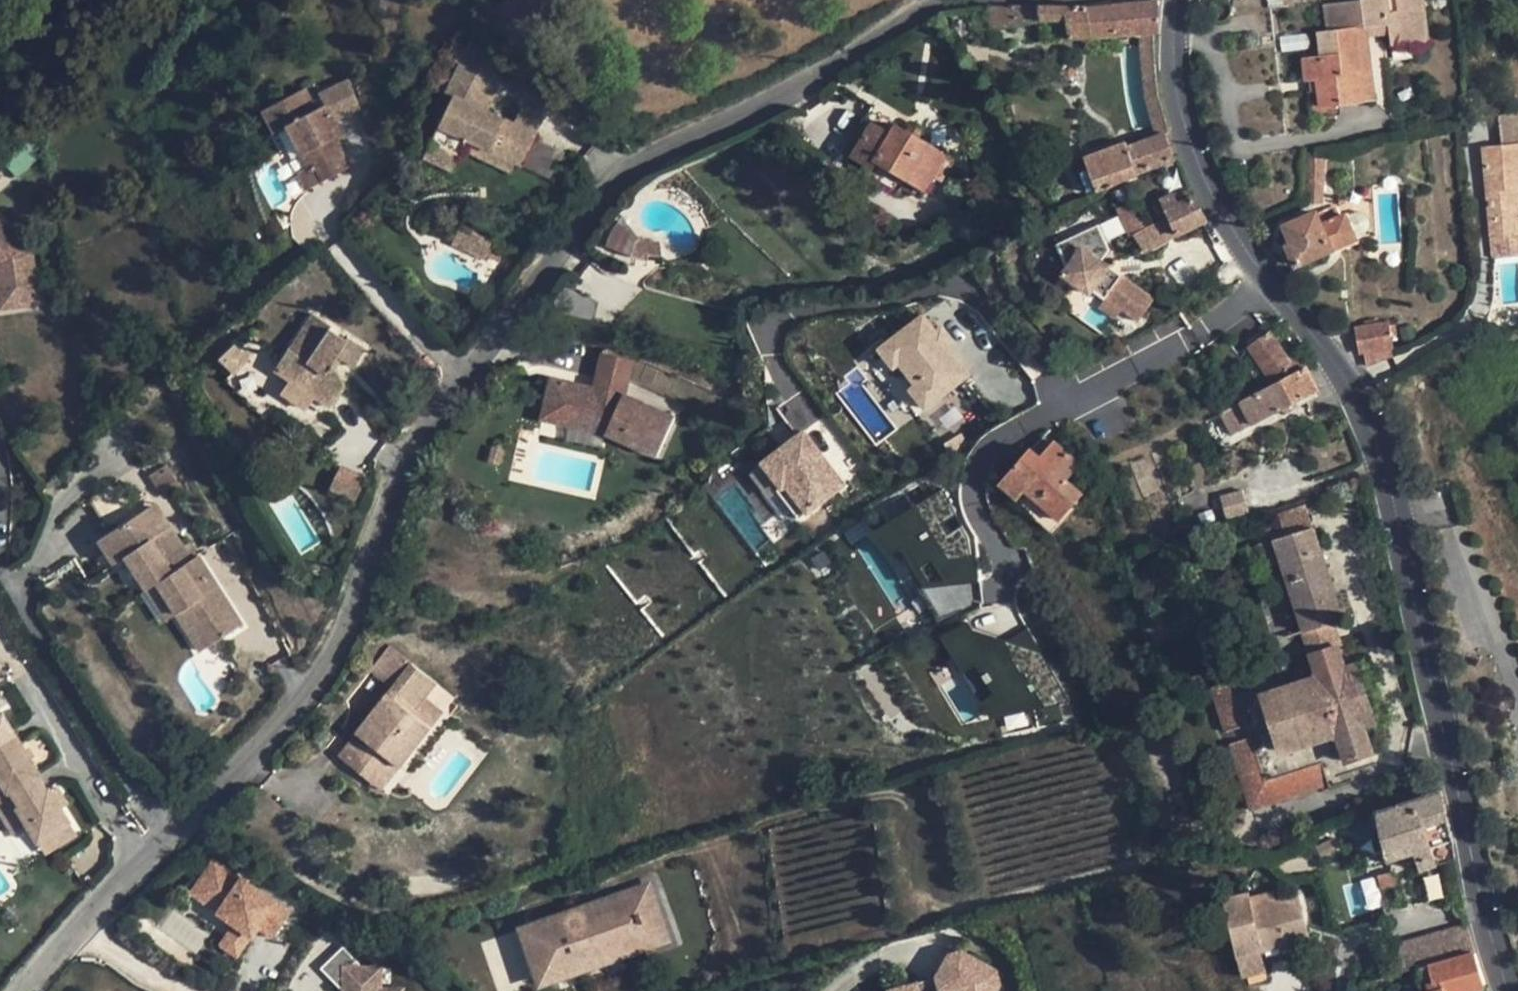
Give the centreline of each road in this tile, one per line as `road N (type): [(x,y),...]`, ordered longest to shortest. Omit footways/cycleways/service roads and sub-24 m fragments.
road 1 (residential): [(24,990),(304,696),(344,629),(398,474),(621,176),(958,0)]
road 2 (unclassified): [(1179,0),(1184,109),(1210,183),(1269,280),(1367,409),(1383,447),(1517,980)]

